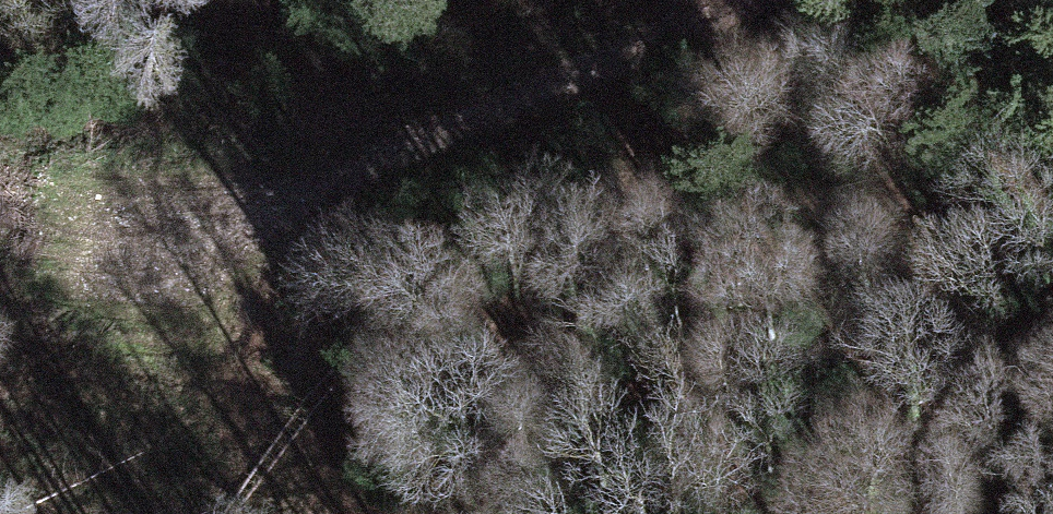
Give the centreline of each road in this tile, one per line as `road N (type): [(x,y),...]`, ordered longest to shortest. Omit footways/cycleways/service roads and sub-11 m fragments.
road 1 (track): [(1052,320),(904,357),(658,384),(318,390),(248,370),(74,204)]
road 2 (track): [(0,211),(251,171),(407,122),(689,0)]

